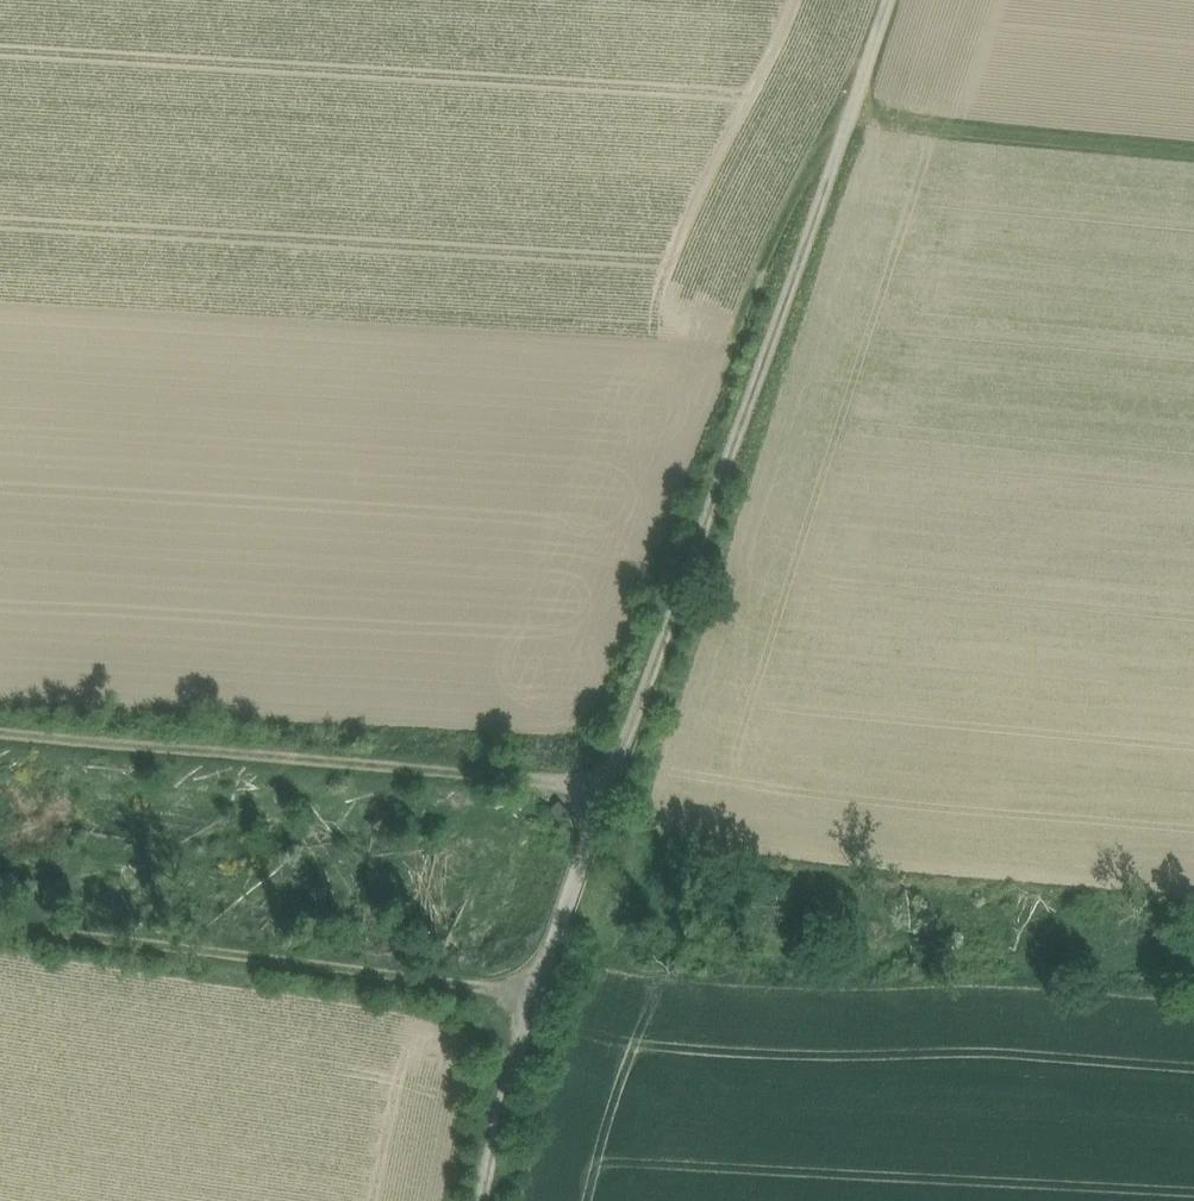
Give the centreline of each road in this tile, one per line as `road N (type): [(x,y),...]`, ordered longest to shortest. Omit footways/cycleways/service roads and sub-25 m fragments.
road 1 (track): [(583,858),(589,819),(573,789),(617,760),(641,714),(895,0)]
road 2 (track): [(0,729),(573,789)]
road 3 (track): [(535,992),(0,932)]
road 4 (track): [(488,1200),(555,937)]

